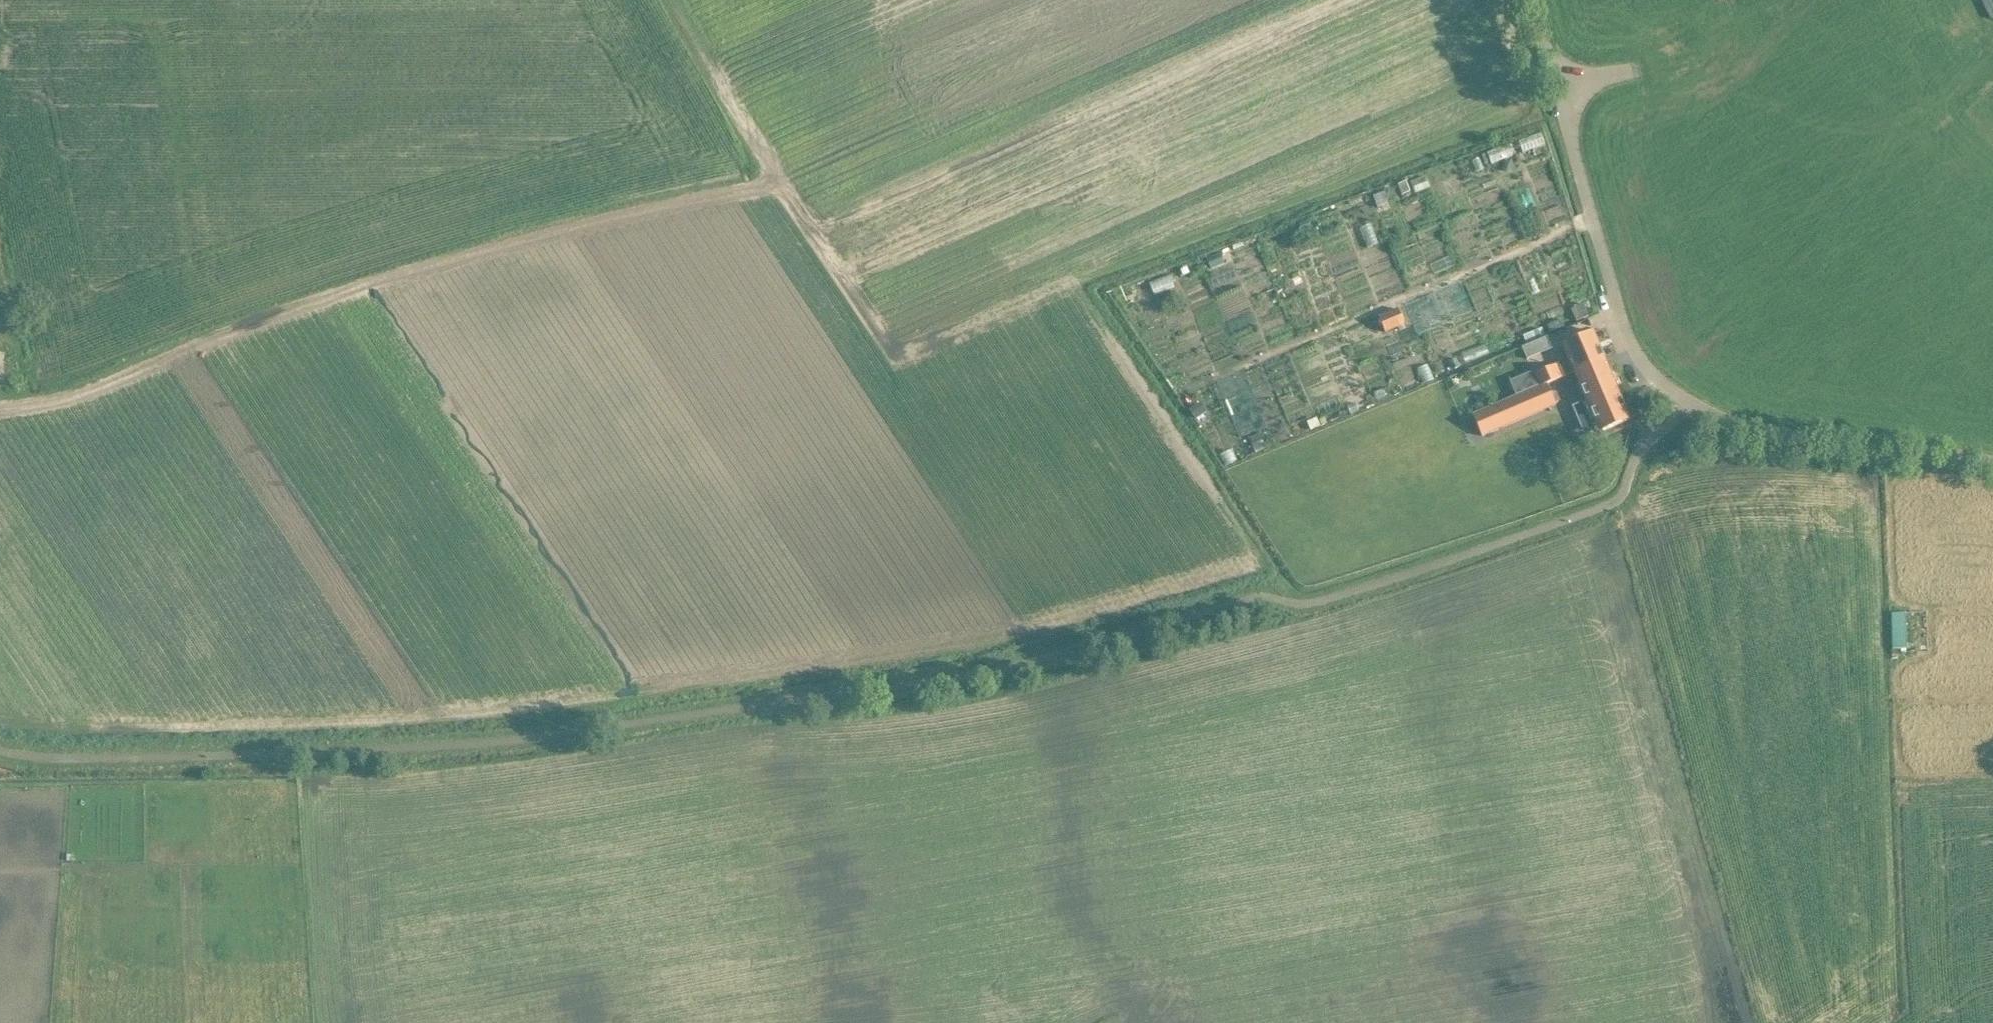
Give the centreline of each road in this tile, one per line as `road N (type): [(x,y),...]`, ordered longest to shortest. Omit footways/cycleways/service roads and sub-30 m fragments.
road 1 (unclassified): [(1992,462),(1752,427),(1661,383),(1635,355),(1617,314),(1534,0)]

